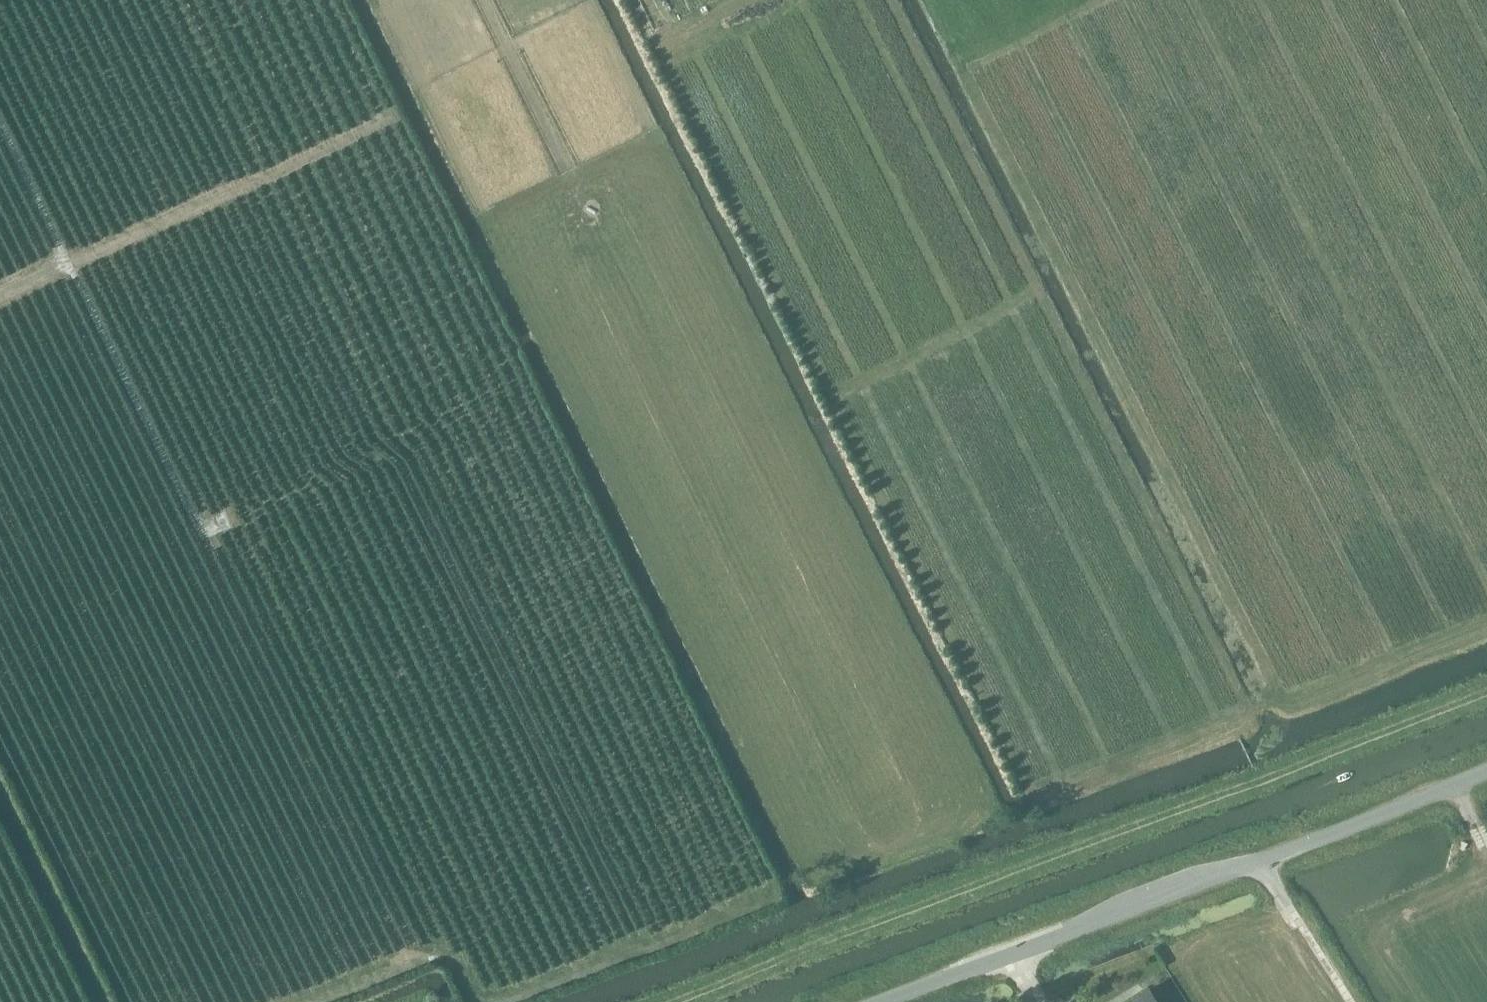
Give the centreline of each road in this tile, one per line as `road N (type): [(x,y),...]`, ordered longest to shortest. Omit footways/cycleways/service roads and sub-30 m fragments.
road 1 (track): [(397,112),(69,262),(201,530)]
road 2 (unclassified): [(881,1001),(1486,771)]
road 3 (track): [(0,294),(69,262),(0,123)]

